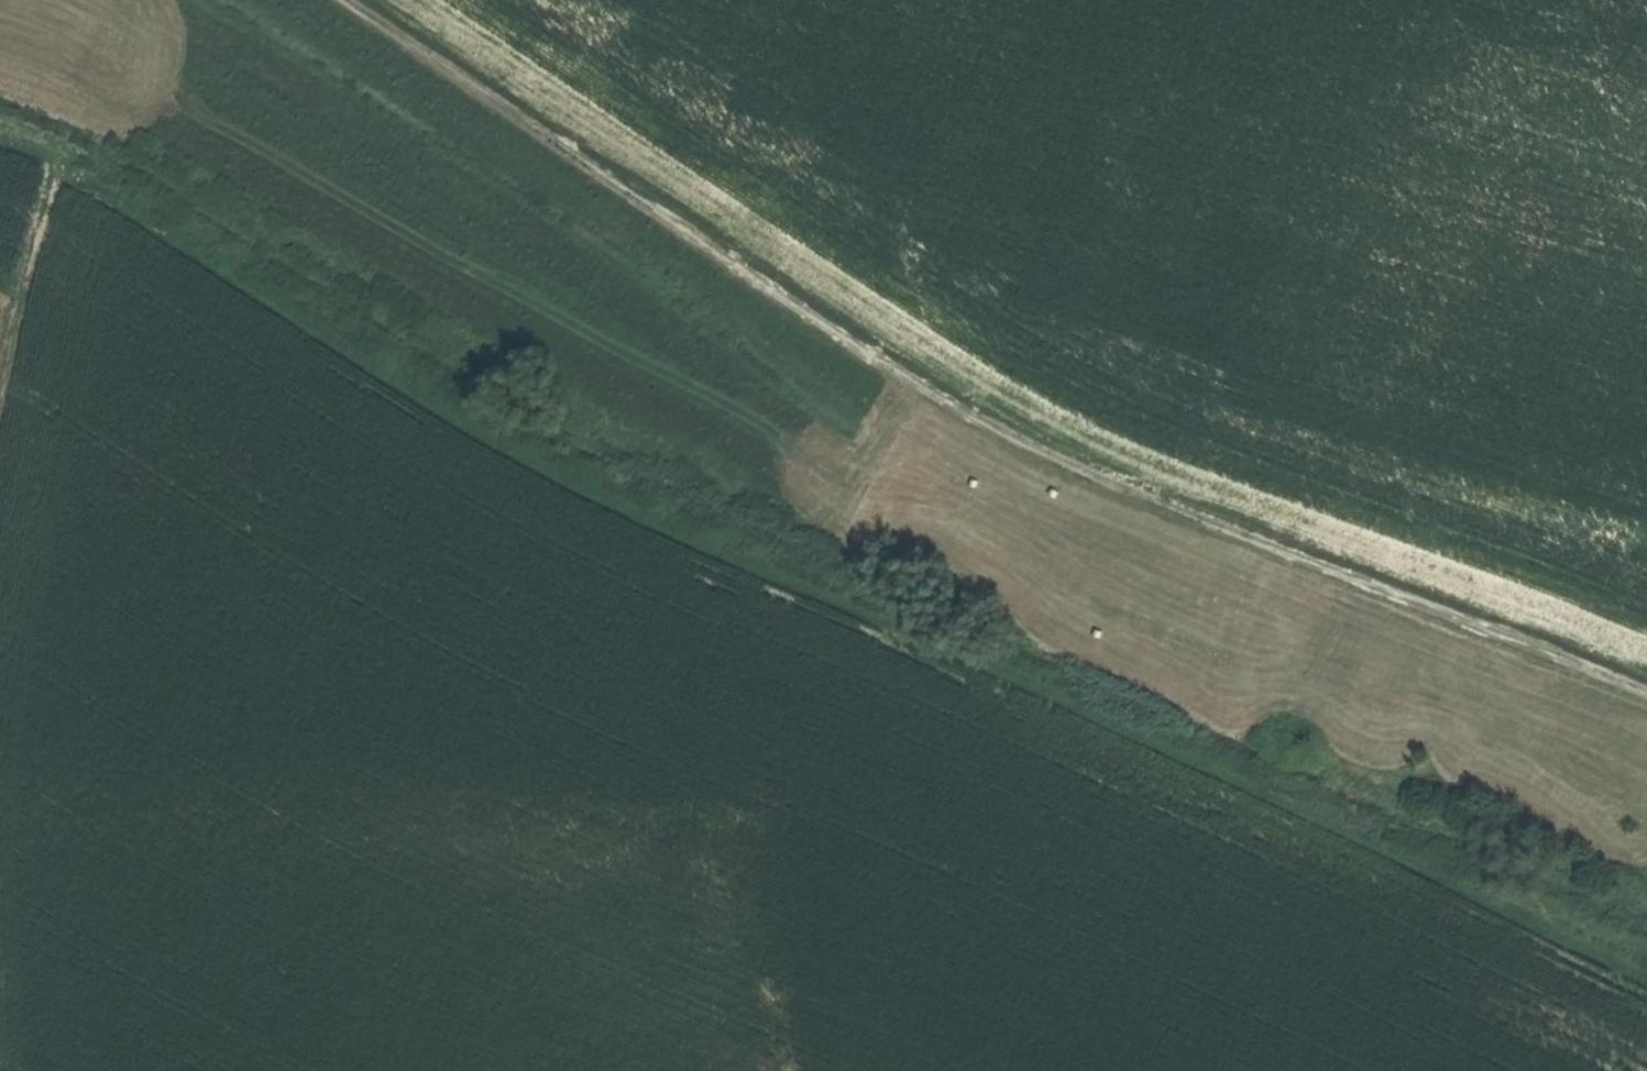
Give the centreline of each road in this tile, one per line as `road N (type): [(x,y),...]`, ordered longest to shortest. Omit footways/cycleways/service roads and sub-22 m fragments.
road 1 (track): [(1646,696),(1208,529),(1002,436),(337,0)]

